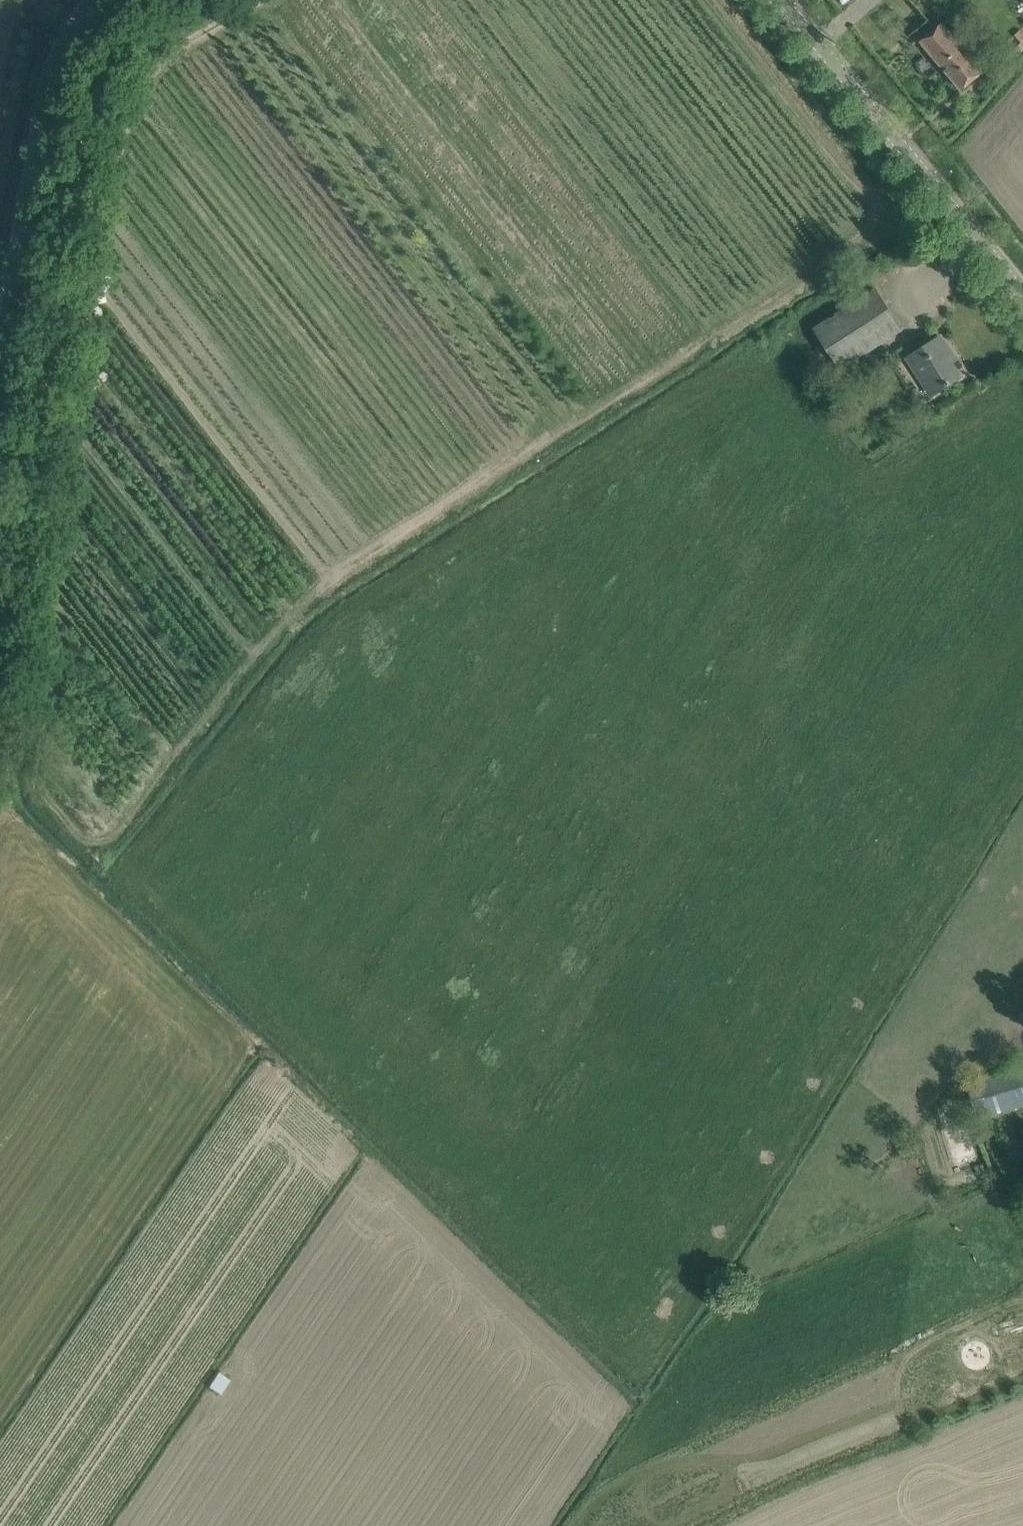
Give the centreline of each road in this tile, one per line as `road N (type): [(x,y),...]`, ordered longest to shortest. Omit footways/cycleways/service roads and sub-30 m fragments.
road 1 (tertiary): [(1022,295),(780,0)]
road 2 (unclassified): [(0,336),(55,74),(74,20),(94,0)]
road 3 (track): [(264,0),(145,82)]

